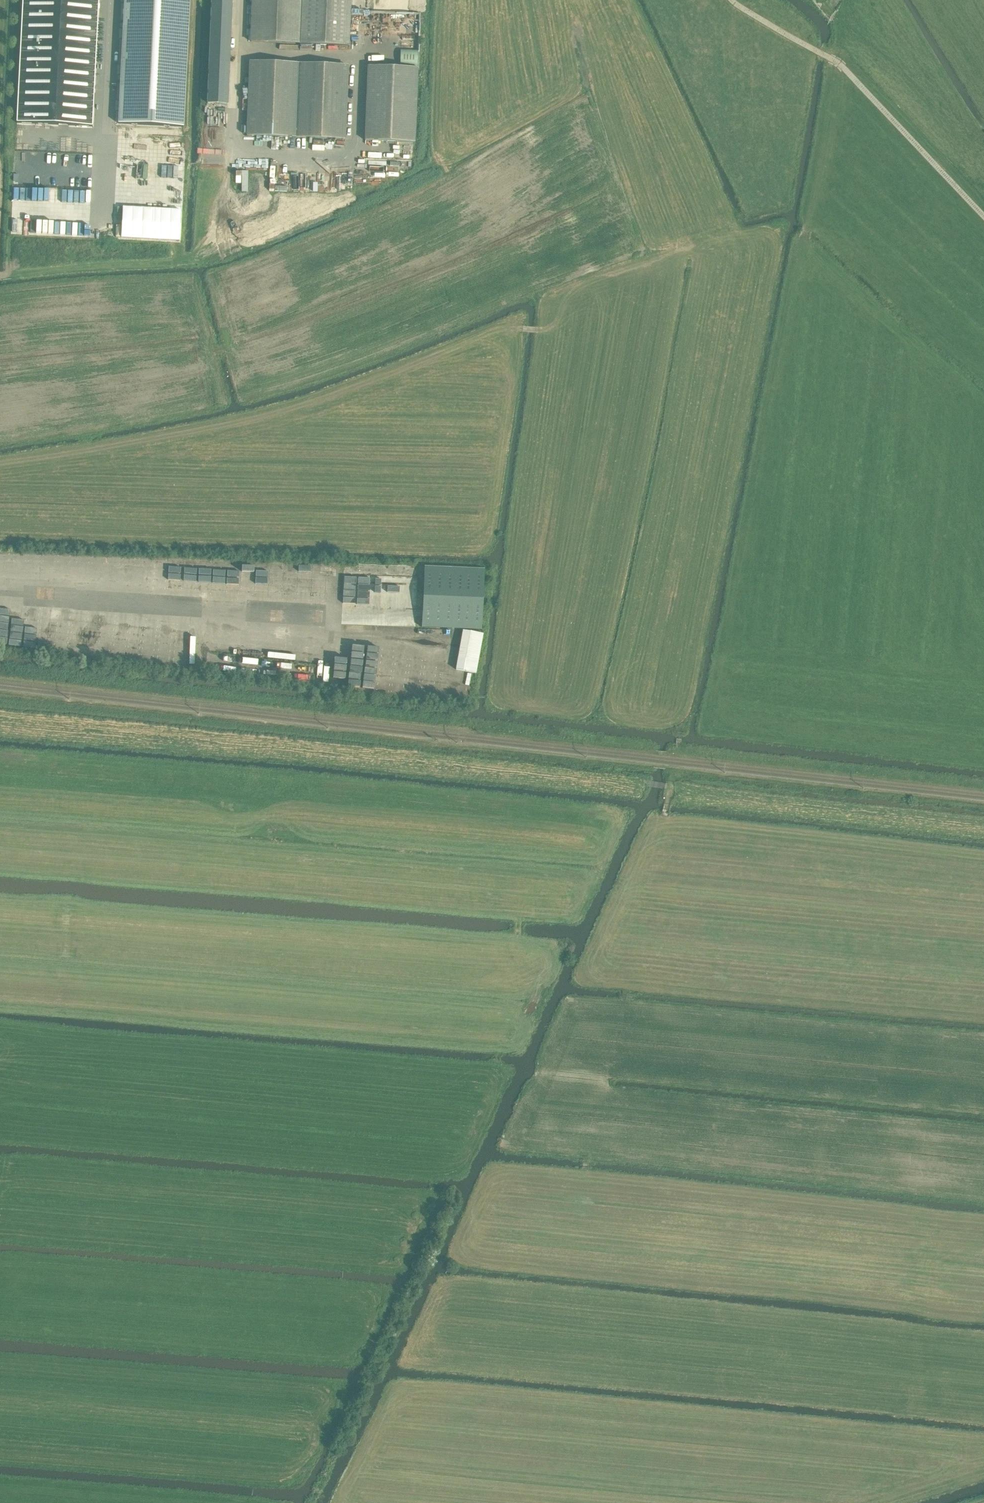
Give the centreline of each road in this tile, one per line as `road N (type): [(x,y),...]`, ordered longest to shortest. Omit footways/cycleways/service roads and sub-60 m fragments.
road 1 (track): [(983,216),(833,59),(733,0)]
road 2 (track): [(22,272),(198,255),(206,197),(233,168)]

